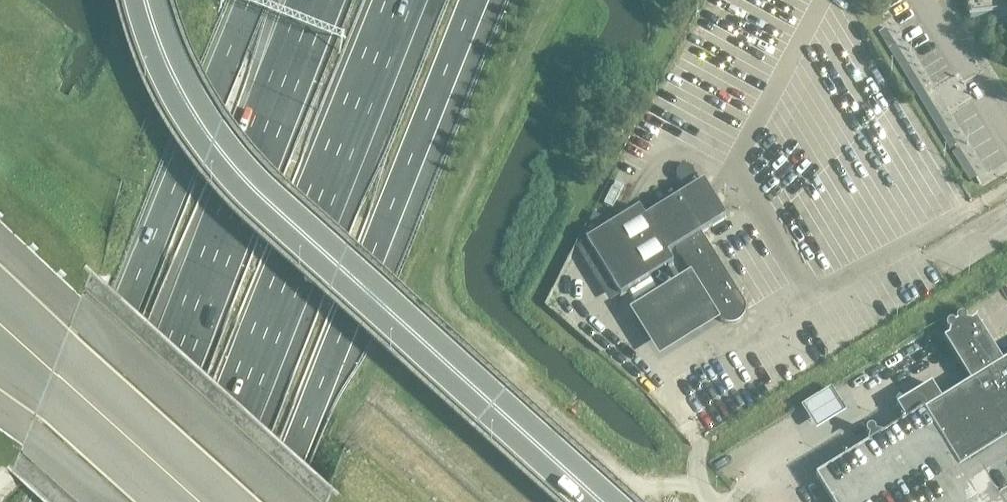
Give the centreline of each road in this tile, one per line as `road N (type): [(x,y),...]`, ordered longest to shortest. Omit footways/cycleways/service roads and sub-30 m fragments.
road 1 (motorway): [(273,501),(477,0)]
road 2 (motorway): [(313,0),(111,501)]
road 3 (motorway): [(196,501),(397,0)]
road 4 (motorway): [(249,0),(50,501)]

